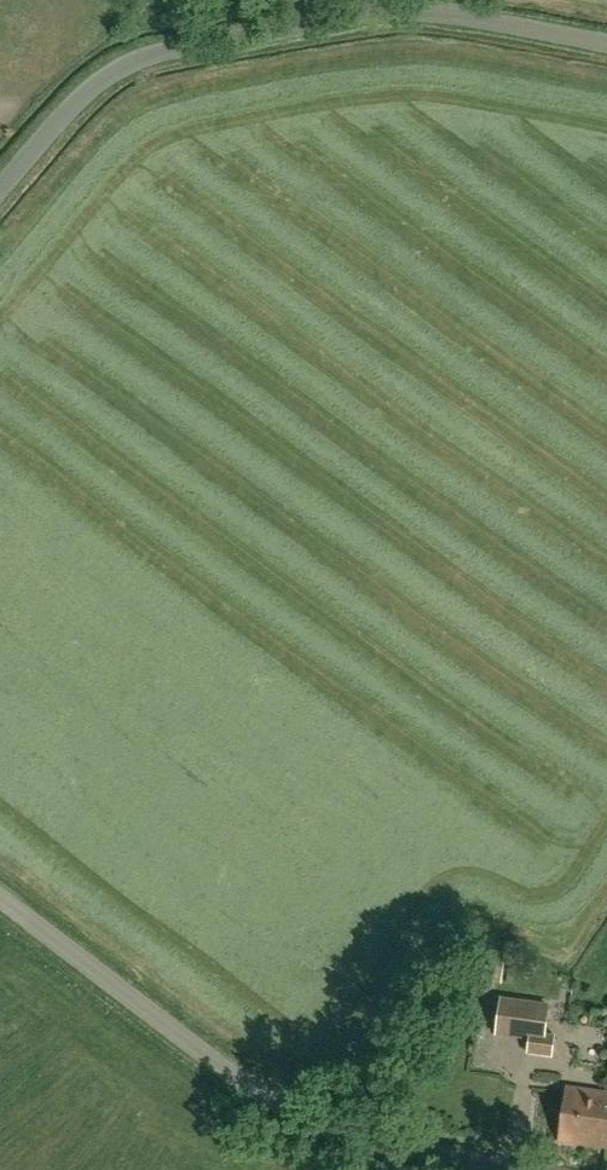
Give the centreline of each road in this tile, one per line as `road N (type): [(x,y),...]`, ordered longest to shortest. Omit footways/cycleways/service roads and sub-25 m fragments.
road 1 (unclassified): [(0,190),(82,92),(137,60),(400,11),(606,47)]
road 2 (unclassified): [(490,1169),(290,1108),(0,895)]

